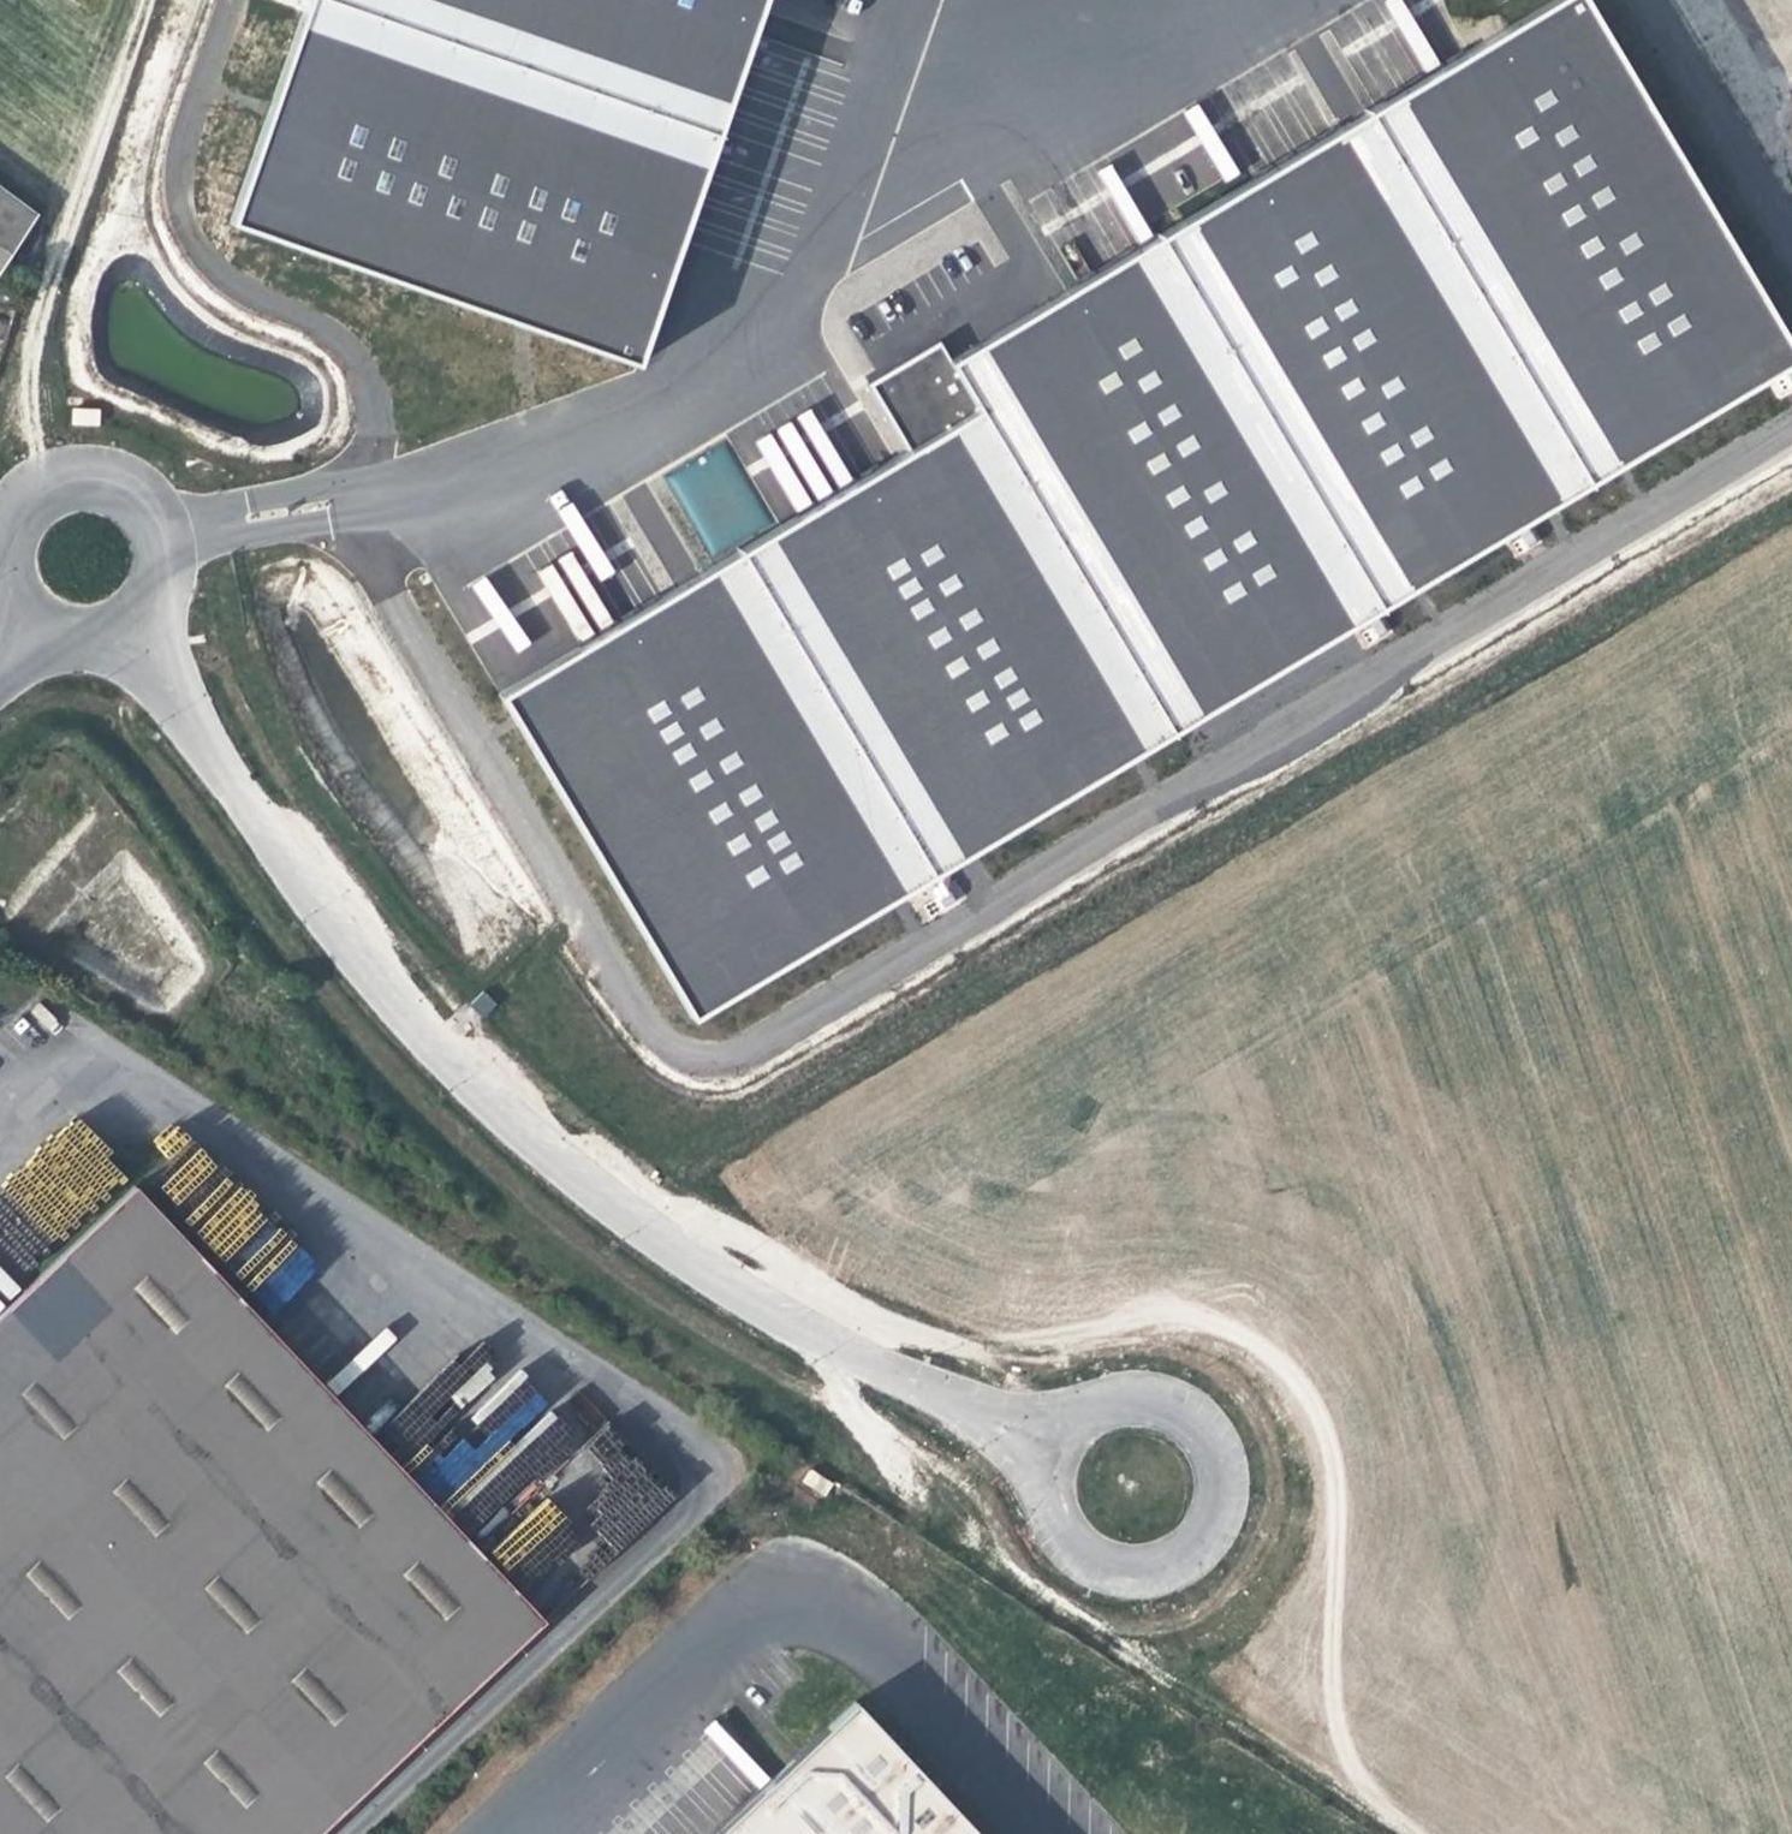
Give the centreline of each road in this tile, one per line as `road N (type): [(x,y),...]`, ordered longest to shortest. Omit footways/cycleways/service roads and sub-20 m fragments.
road 1 (unclassified): [(1055,1441),(766,1310),(591,1193),(472,1094),(337,946),(212,774),(137,631)]
road 2 (track): [(40,482),(14,372),(146,0)]
road 3 (unclassified): [(1055,1441),(1050,1493),(1062,1525),(1098,1558),(1140,1567),(1187,1549),(1215,1521),(1221,1491),(1214,1449),(1188,1409),(1133,1394),(1084,1411)]
road 4 (unclassified): [(137,631),(164,588),(164,538),(137,495),(90,474),(40,482),(0,523)]
road 5 (track): [(1417,1833),(1220,1706)]
road 6 (unclassified): [(20,632),(58,650),(99,650),(137,631)]

